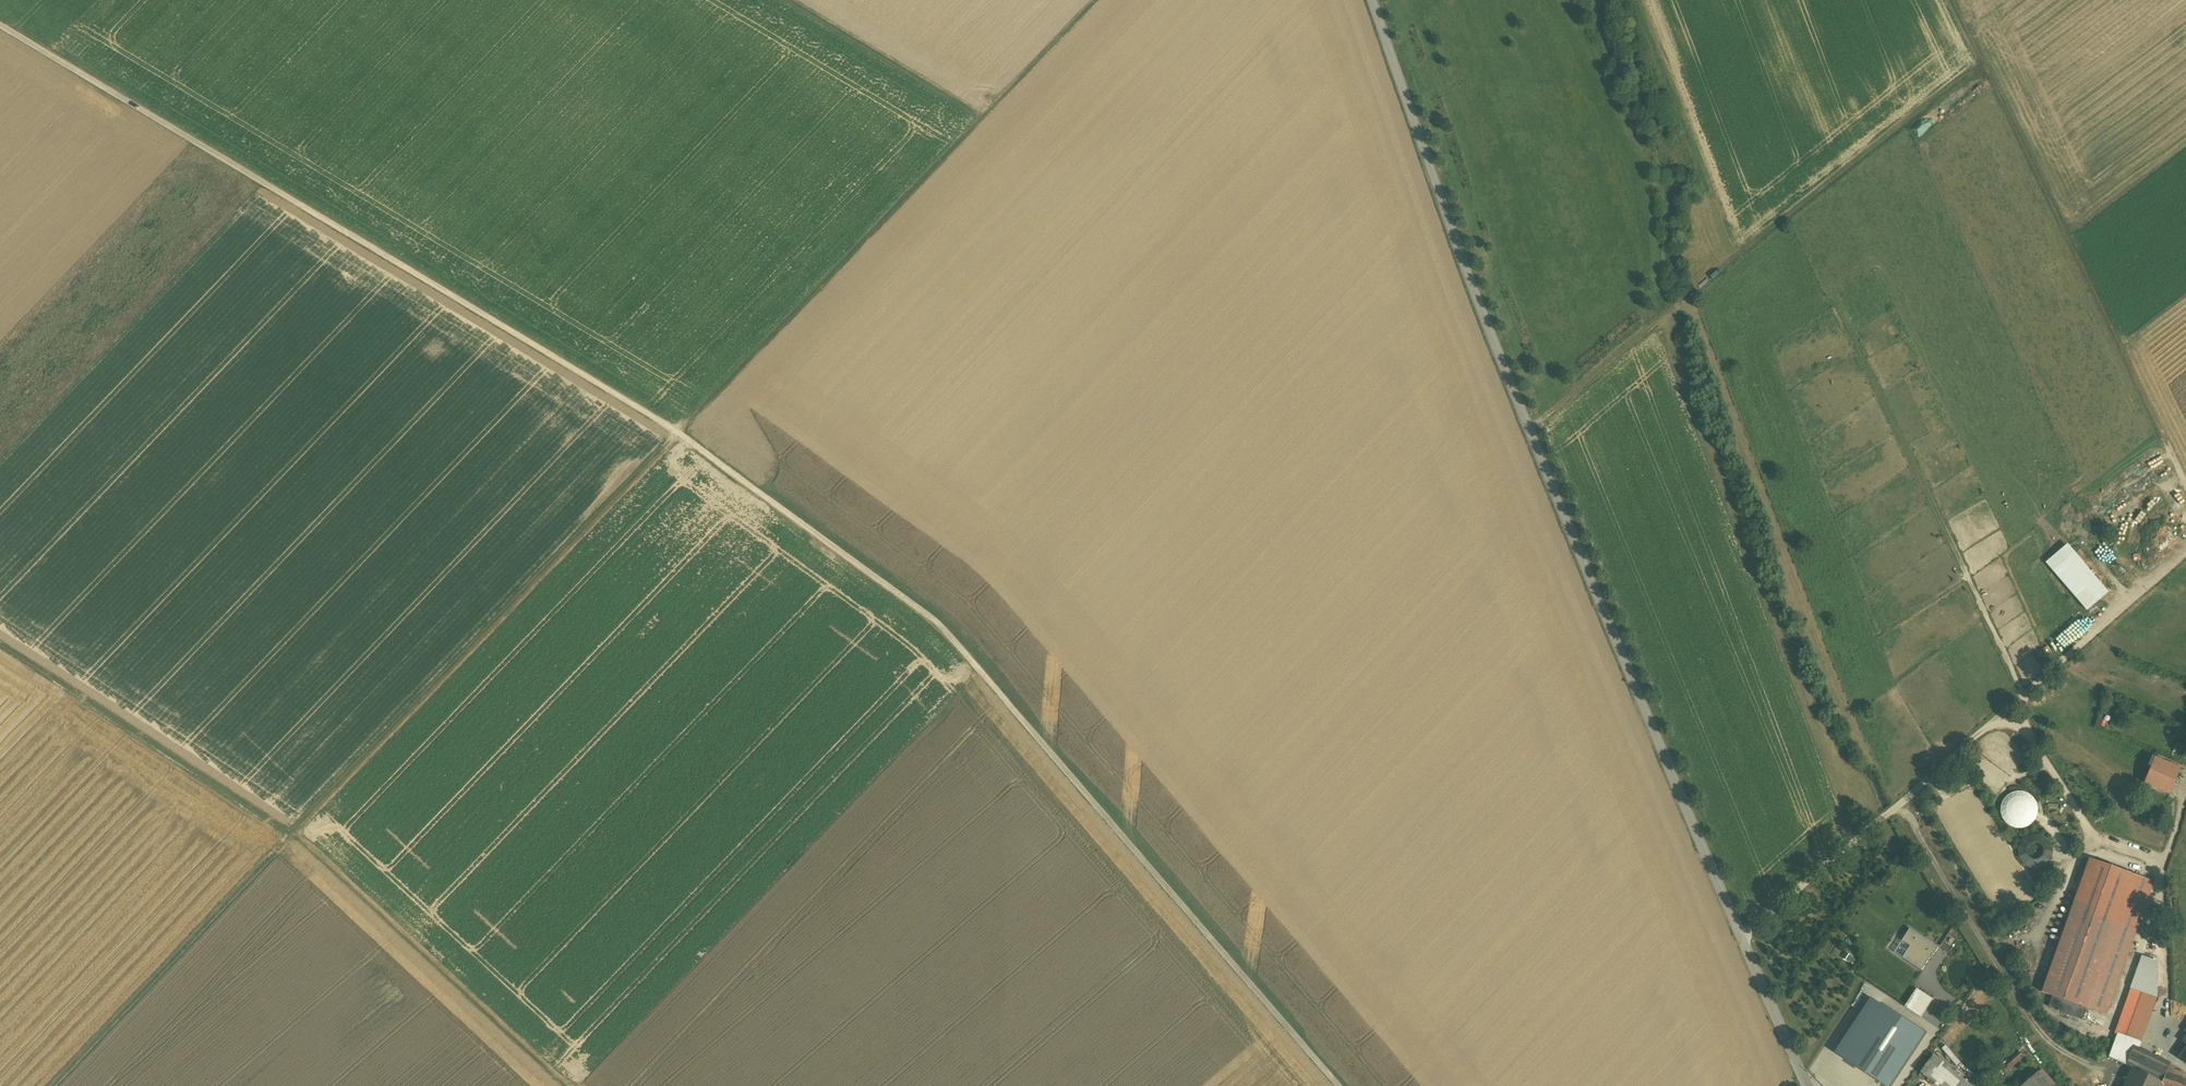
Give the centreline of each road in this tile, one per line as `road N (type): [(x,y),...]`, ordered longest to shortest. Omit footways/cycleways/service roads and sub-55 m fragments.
road 1 (track): [(1341,1085),(937,623),(678,433),(0,25)]
road 2 (track): [(52,1085),(1095,0)]
road 3 (tertiary): [(1374,0),(1479,302),(1743,942)]
road 4 (track): [(0,642),(293,834),(563,1085)]
road 5 (unclassified): [(1743,942),(2185,552)]
road 6 (track): [(1982,57),(1529,431)]
road 7 (track): [(1953,0),(2185,482)]
road 8 (track): [(981,119),(786,0)]
road 9 (tertiary): [(1743,942),(1806,1085)]

